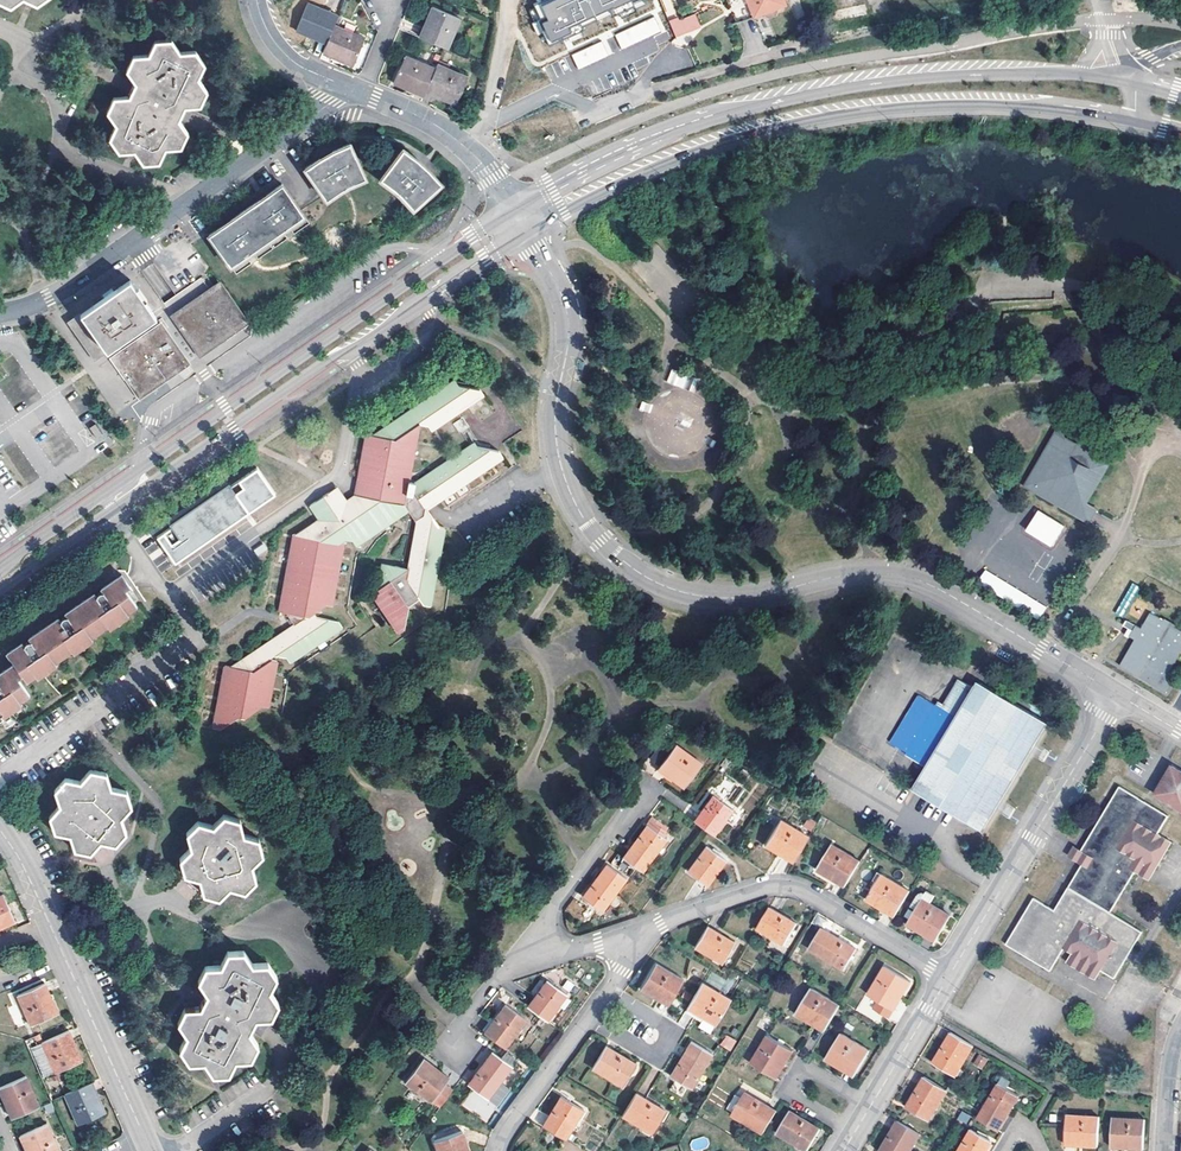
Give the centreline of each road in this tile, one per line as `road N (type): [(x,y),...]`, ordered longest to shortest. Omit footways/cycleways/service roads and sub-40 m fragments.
road 1 (residential): [(1118,694),(912,577),(851,574),(749,597),(702,596),(648,578),(611,551),(583,518),(559,457),(554,417),(568,318),(526,232)]
road 2 (secondary): [(526,232),(650,169),(818,118),(968,104),(1135,120)]
road 3 (secondary): [(1077,73),(921,78),(773,103),(636,147),(514,211)]
road 4 (secondary): [(131,486),(151,484),(526,232)]
road 5 (secondary): [(514,211),(225,409),(131,486)]
road 6 (residential): [(351,88),(49,299),(0,314)]
road 7 (residential): [(631,932),(785,886),(947,977)]
road 8 (residential): [(947,977),(1118,694)]
road 9 (residential): [(761,57),(562,120),(487,123)]
road 10 (residential): [(526,942),(654,778)]
road 11 (residential): [(64,956),(145,1139)]
road 12 (residential): [(854,1132),(796,1097),(795,1078),(812,1068),(872,1104)]
road 13 (residential): [(590,1018),(646,1052),(661,1049),(664,1025),(610,990)]
road 14 (residential): [(497,1150),(590,1018)]
road 15 (secondary): [(0,588),(104,515),(118,494)]
road 16 (residential): [(872,1104),(947,977)]
road 17 (secondary): [(118,494),(98,499),(0,567)]
road 18 (residential): [(351,88),(281,49),(257,0)]
road 19 (residential): [(459,1050),(456,1028),(526,942)]
road 20 (unclassified): [(487,123),(510,0)]
road 21 (residential): [(1165,1150),(1180,1027)]
road 22 (residential): [(468,149),(428,121),(362,92)]

